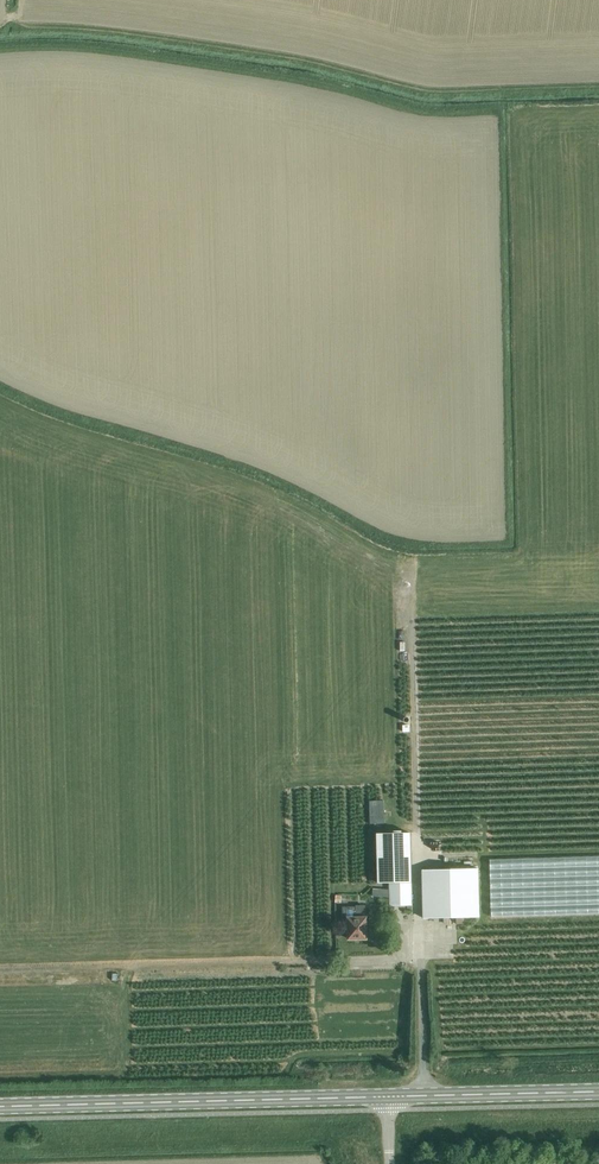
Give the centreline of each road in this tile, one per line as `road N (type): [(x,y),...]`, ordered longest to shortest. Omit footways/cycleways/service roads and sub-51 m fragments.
road 1 (primary): [(0,1107),(387,1097)]
road 2 (track): [(409,556),(419,865)]
road 3 (primary): [(387,1097),(598,1092)]

